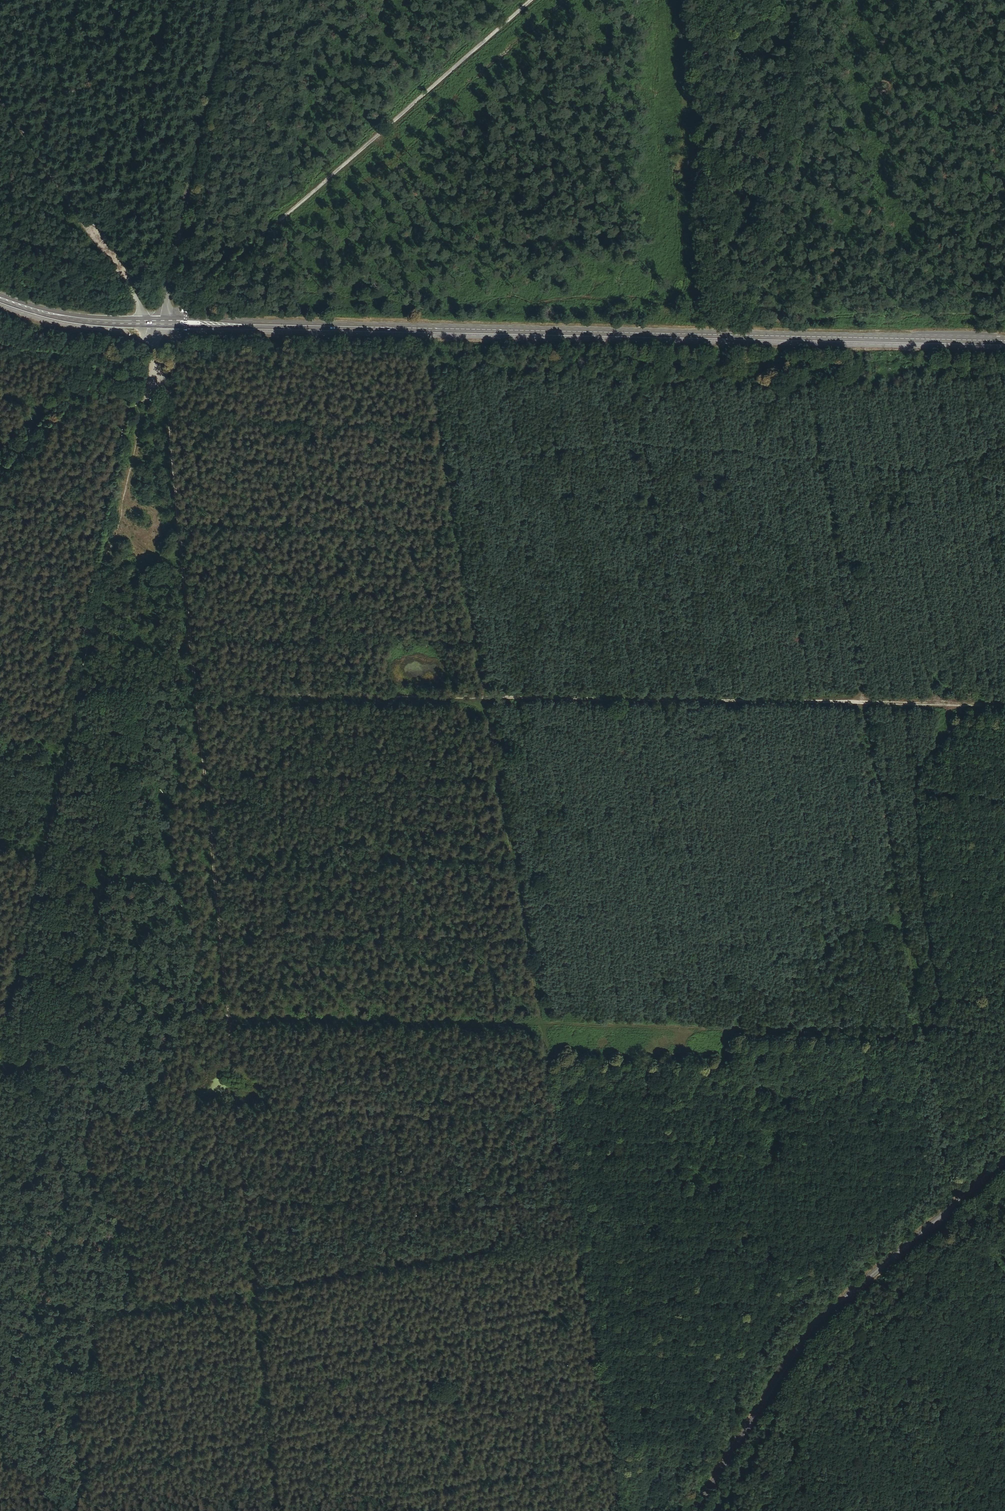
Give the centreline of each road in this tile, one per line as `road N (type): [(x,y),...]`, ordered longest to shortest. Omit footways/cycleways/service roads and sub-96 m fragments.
road 1 (track): [(230,1013),(925,1030),(867,704)]
road 2 (primary): [(1004,342),(161,323)]
road 3 (track): [(1004,706),(199,689)]
road 4 (track): [(199,689),(257,1282)]
road 5 (track): [(529,0),(161,323)]
road 6 (tertiary): [(1004,1162),(796,1344),(689,1510)]
road 7 (secondary): [(161,323),(232,0)]
road 8 (track): [(807,379),(867,704)]
road 9 (track): [(164,399),(199,689)]
road 10 (track): [(277,1510),(257,1282)]
road 11 (track): [(0,470),(140,340),(145,322)]
road 12 (primary): [(161,323),(71,316),(0,295)]
road 13 (track): [(0,101),(77,213)]

